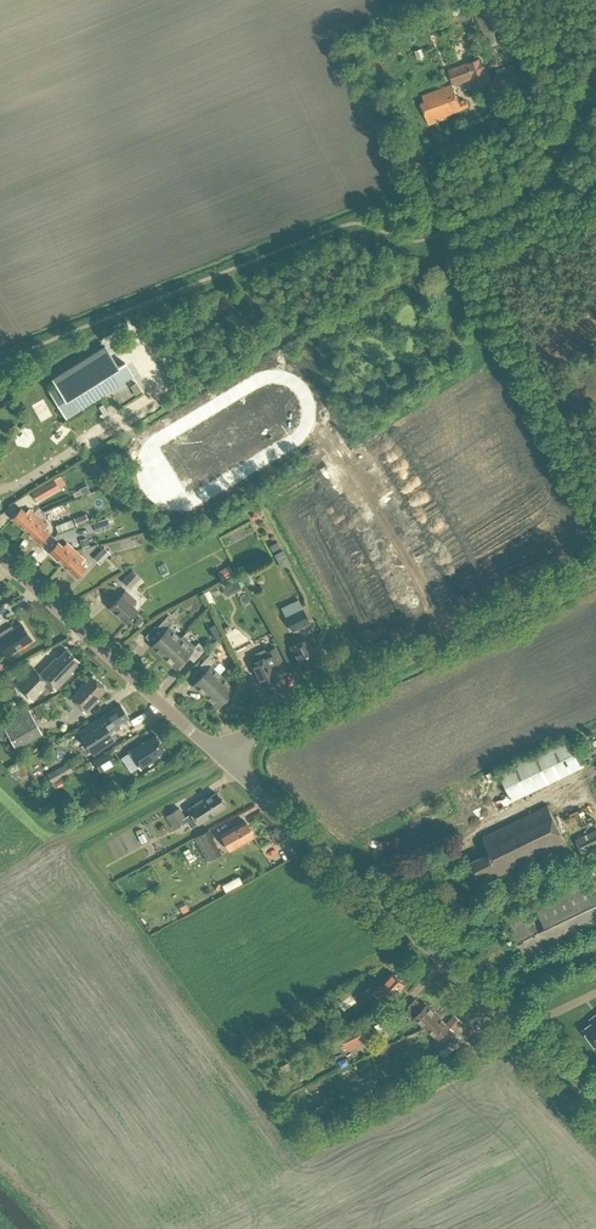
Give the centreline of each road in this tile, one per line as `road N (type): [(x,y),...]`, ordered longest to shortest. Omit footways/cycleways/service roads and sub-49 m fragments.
road 1 (tertiary): [(595,1103),(224,760)]
road 2 (track): [(595,526),(465,281),(407,143)]
road 3 (tertiary): [(224,760),(248,734),(595,569)]
road 4 (tertiary): [(0,557),(224,760)]

